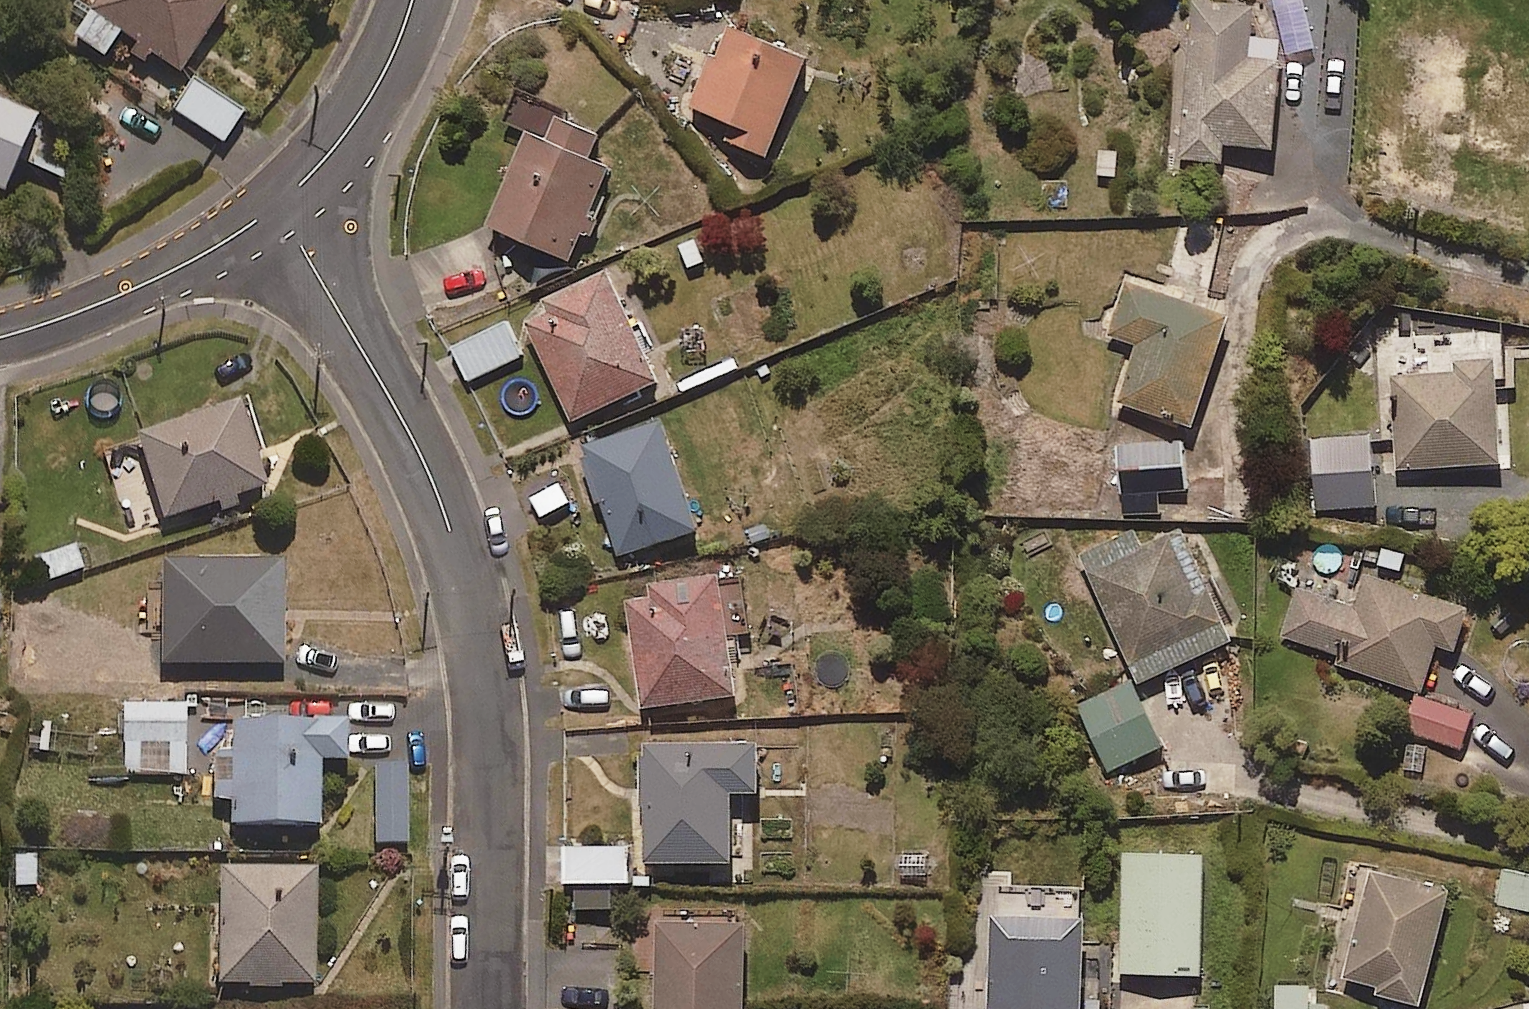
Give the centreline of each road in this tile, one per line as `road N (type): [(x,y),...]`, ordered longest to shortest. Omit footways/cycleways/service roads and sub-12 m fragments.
road 1 (residential): [(492,1008),(497,739),(470,593),(429,462),(280,212)]
road 2 (residential): [(280,212),(44,329),(0,338)]
road 3 (residential): [(280,212),(392,69),(413,0)]

